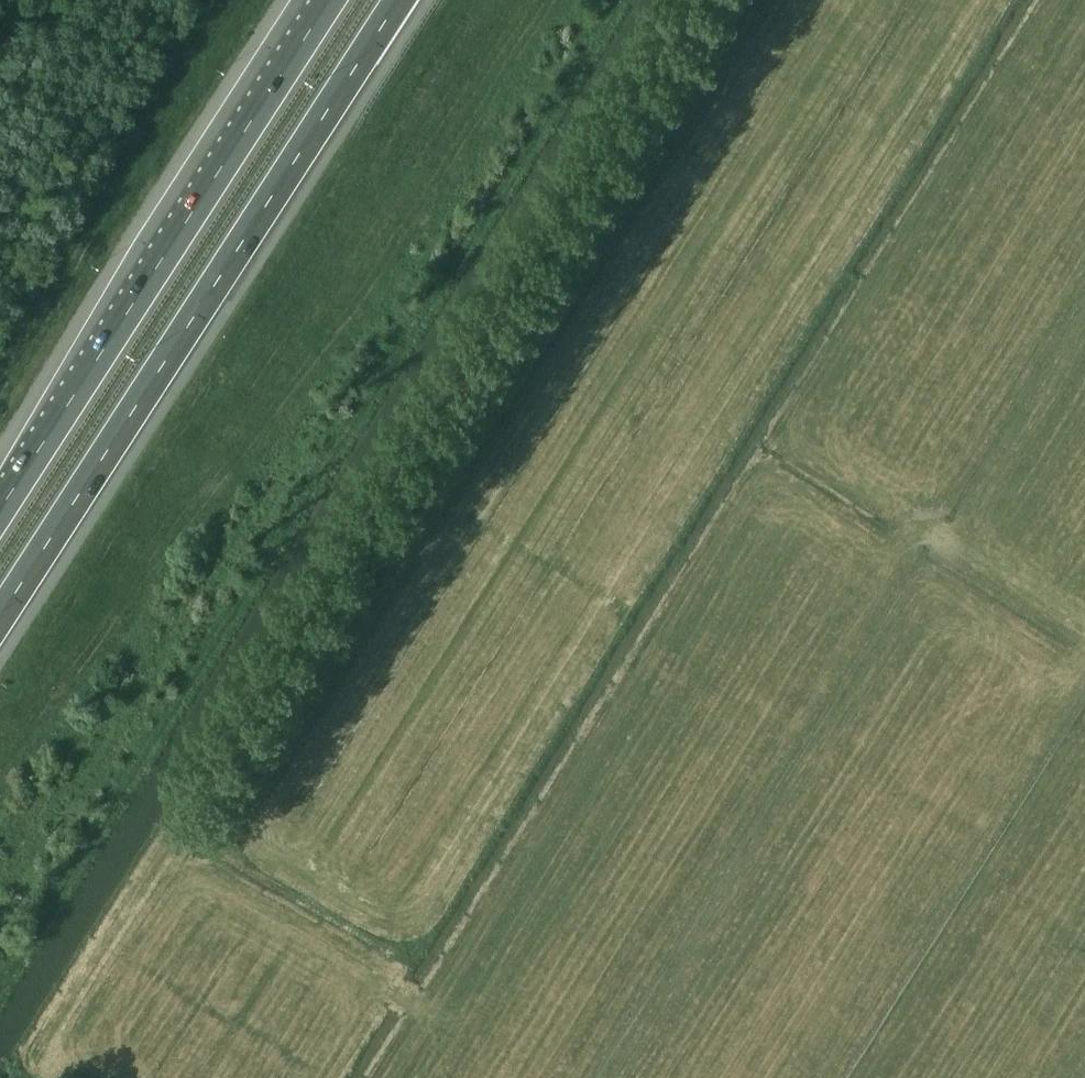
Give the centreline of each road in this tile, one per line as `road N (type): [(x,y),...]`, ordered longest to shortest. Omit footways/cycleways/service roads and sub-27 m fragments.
road 1 (motorway): [(0,617),(401,0)]
road 2 (motorway): [(330,0),(0,512)]

